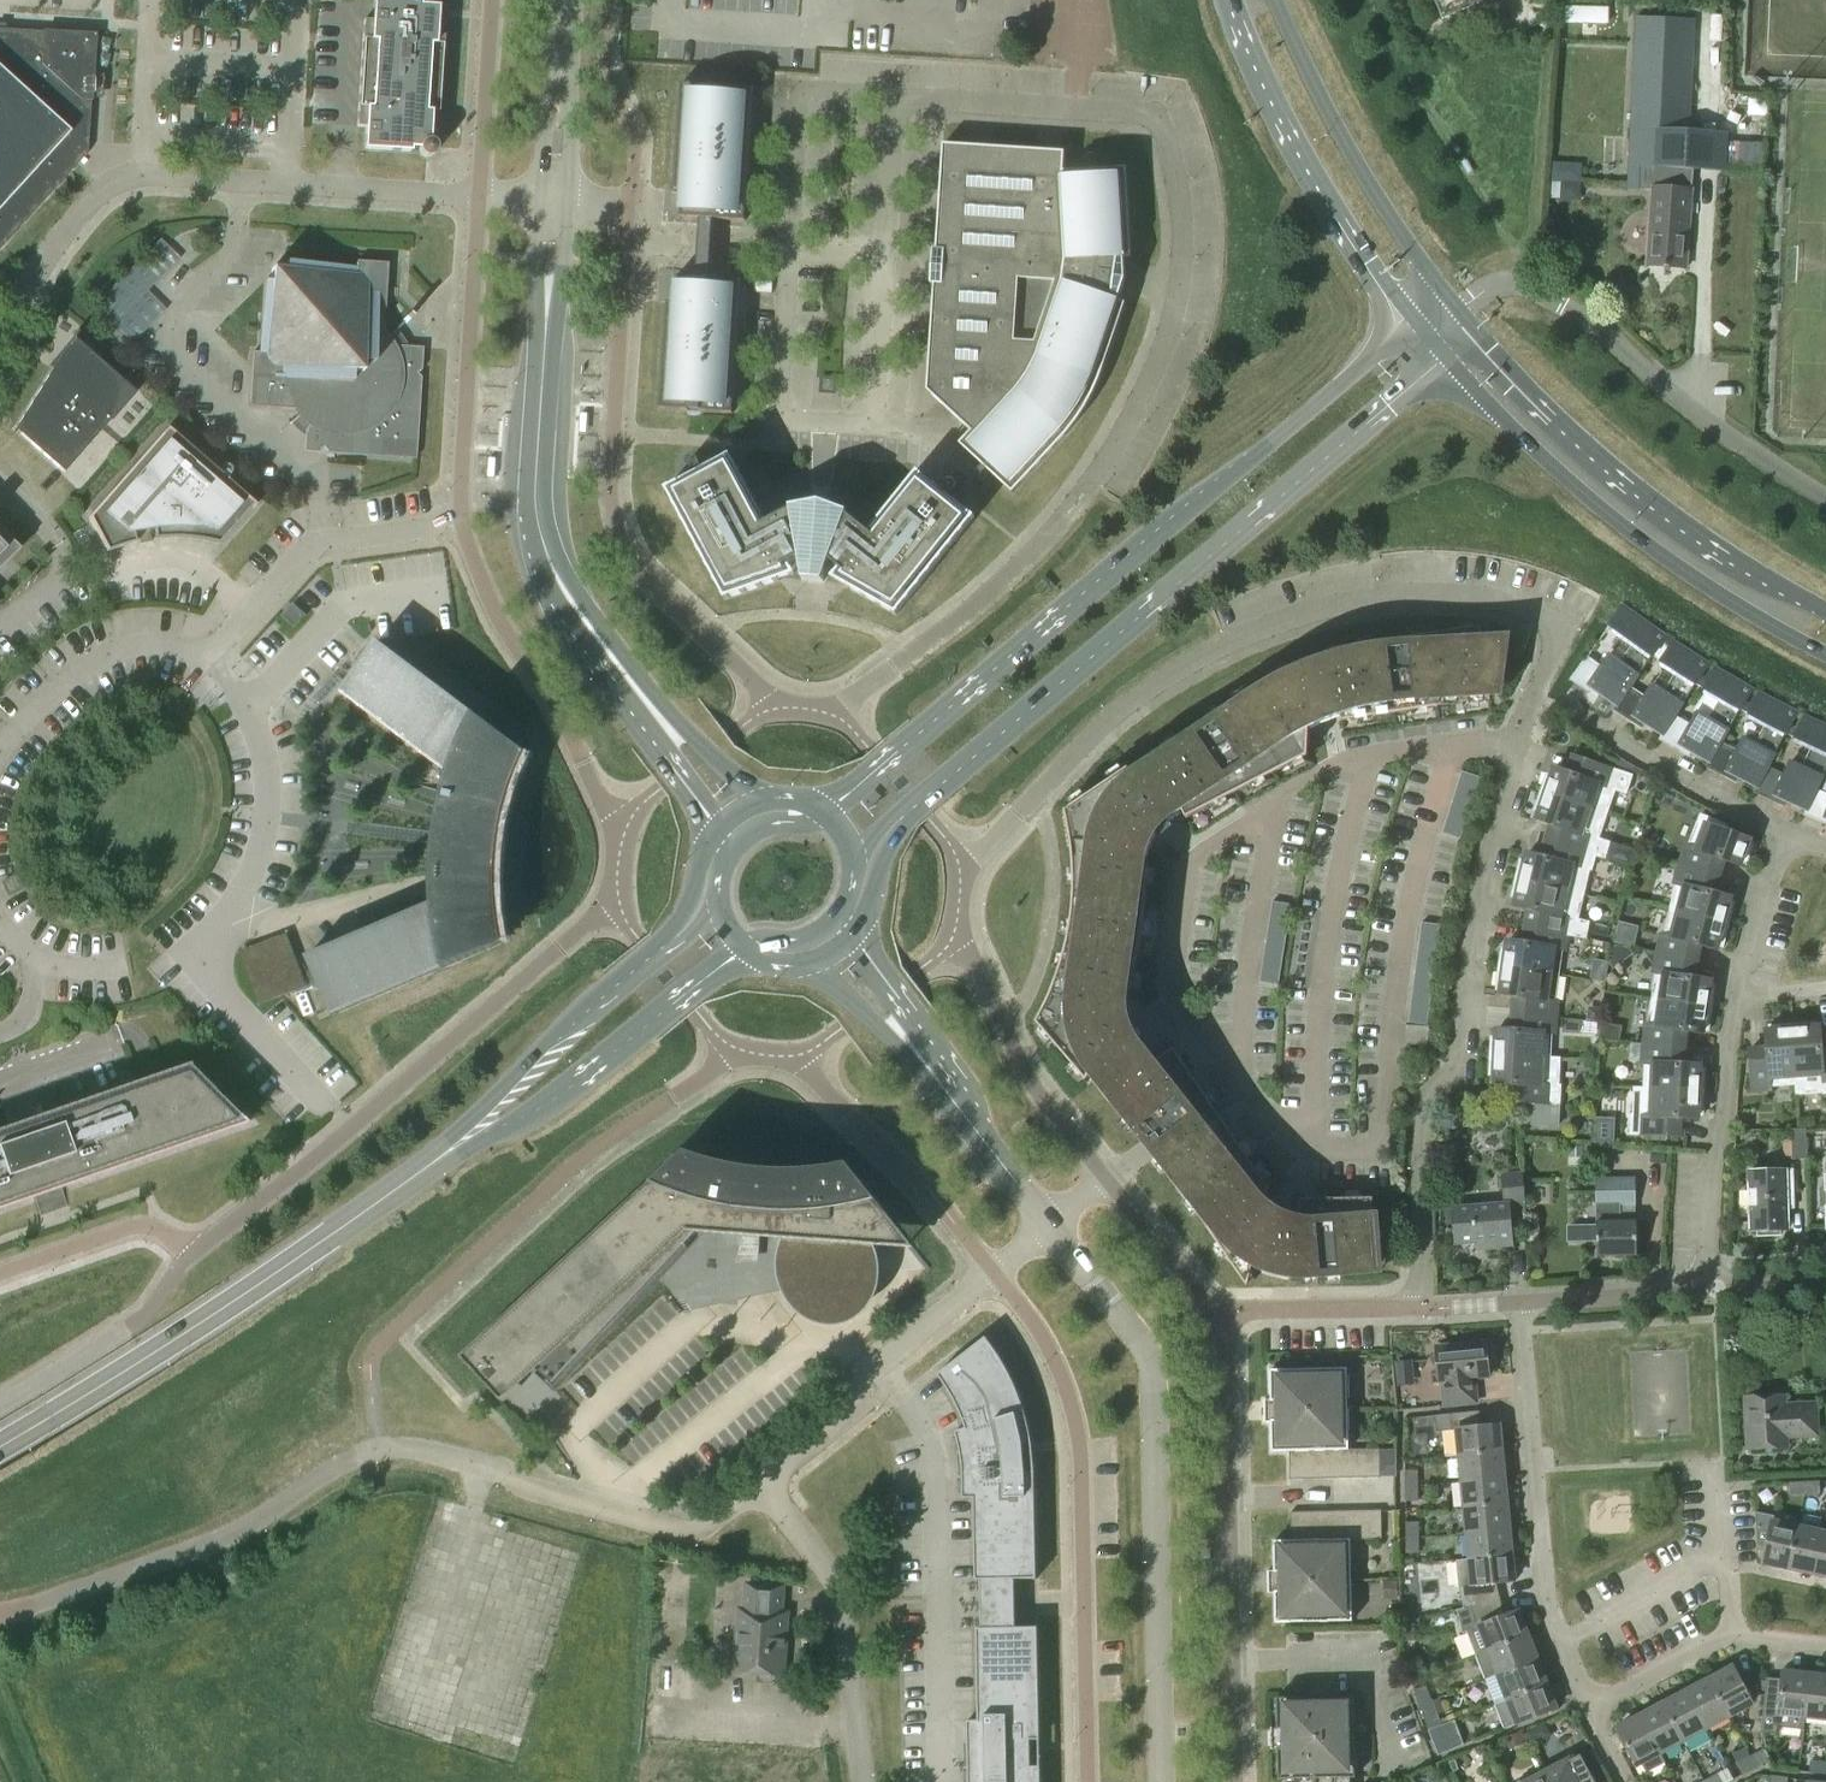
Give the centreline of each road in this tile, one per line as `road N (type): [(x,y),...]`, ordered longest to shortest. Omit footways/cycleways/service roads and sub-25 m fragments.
road 1 (residential): [(194,1252),(620,896),(622,847),(553,699),(495,614),(462,523)]
road 2 (residential): [(1228,1318),(1424,1311),(1423,1126),(1430,1099),(1463,1058),(1494,856),(1537,704)]
road 3 (residential): [(1537,704),(1567,629),(1526,609),(1416,594),(1279,622),(1209,653),(1120,709),(959,875)]
road 4 (secondary): [(1408,320),(822,812)]
road 5 (residential): [(831,716),(776,709),(627,555),(609,488),(628,206),(553,201)]
road 6 (secondary): [(920,802),(1443,360)]
road 7 (residential): [(1587,1710),(1546,1601),(1516,1303),(1705,1290)]
road 8 (tertiary): [(1163,1781),(1156,1371),(1050,1228)]
road 9 (unclassified): [(380,1453),(371,1372),(380,1350),(592,1153),(744,1049)]
road 10 (residential): [(0,337),(65,233),(124,179),(479,196)]
road 11 (secondary): [(0,1445),(228,1304),(464,1139)]
road 12 (residential): [(1086,1781),(1079,1444),(1055,1359),(993,1273)]
road 13 (secondary): [(1443,360),(1742,610),(1825,653)]
road 14 (secondary): [(1825,610),(1729,556),(1590,453),(1458,312)]
road 15 (residential): [(1239,1781),(1228,1318)]
road 16 (unclassified): [(1825,499),(1706,421),(1584,317),(1530,288),(1504,284),(1458,312)]
road 17 (residential): [(769,1480),(696,1530),(529,1488),(484,1466),(380,1453)]
road 18 (secondary): [(1233,0),(1263,83),(1328,208),(1408,320)]
road 19 (secondary): [(1458,312),(1379,200),(1279,0)]
road 20 (residential): [(1109,1184),(1016,1053),(953,919),(959,875)]
road 21 (secondary): [(464,1139),(552,1100),(745,947)]
road 22 (tertiary): [(540,533),(535,478),(553,201)]
road 23 (residential): [(831,716),(984,597),(1078,500)]
road 24 (residential): [(462,523),(479,196)]
road 25 (residential): [(862,1781),(838,1584),(769,1480)]
road 26 (residential): [(204,660),(310,545),(462,523)]
road 27 (residential): [(769,1480),(857,1408),(879,1362),(993,1273)]
road 28 (residential): [(1705,1290),(1711,1162),(1736,996)]
road 29 (residential): [(1782,833),(1537,704)]
road 30 (secondary): [(661,948),(564,1026),(464,1139)]
road 31 (residential): [(1825,1647),(1731,1637),(1587,1710)]
road 32 (residential): [(204,660),(167,647),(105,656),(55,690),(0,750)]
road 33 (tertiary): [(1050,1228),(907,1041)]
road 34 (tertiary): [(540,533),(564,591),(651,708)]
road 35 (residential): [(194,1252),(140,1227),(0,1274)]
road 36 (tertiary): [(553,201),(566,0)]
road 37 (residential): [(479,196),(491,0)]
road 38 (residential): [(1228,1318),(1109,1184)]
road 39 (residential): [(1736,996),(1782,833)]
road 40 (secondary): [(854,932),(885,850),(920,802)]
road 41 (tertiary): [(761,801),(651,708)]
road 42 (tertiary): [(651,708),(665,756),(716,831)]
road 43 (residential): [(0,923),(34,957),(26,1017),(0,1033)]
road 44 (secondary): [(716,831),(687,909),(661,948)]
road 45 (tertiary): [(810,961),(907,1041)]
road 46 (tertiary): [(907,1041),(900,1004),(854,932)]
road 47 (residential): [(1705,1290),(1825,1288)]

